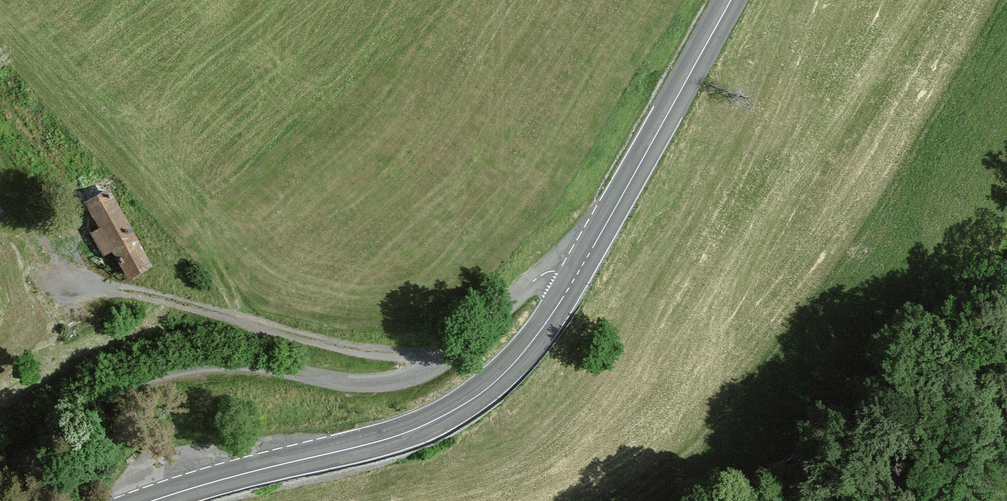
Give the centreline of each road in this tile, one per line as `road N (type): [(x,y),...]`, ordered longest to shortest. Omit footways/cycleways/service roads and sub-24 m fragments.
road 1 (unclassified): [(577,274),(550,272),(452,360),(397,386),(342,385),(228,364),(172,371),(0,454)]
road 2 (primary): [(577,274),(504,375),(419,430),(150,500)]
road 3 (primary): [(729,0),(577,274)]

